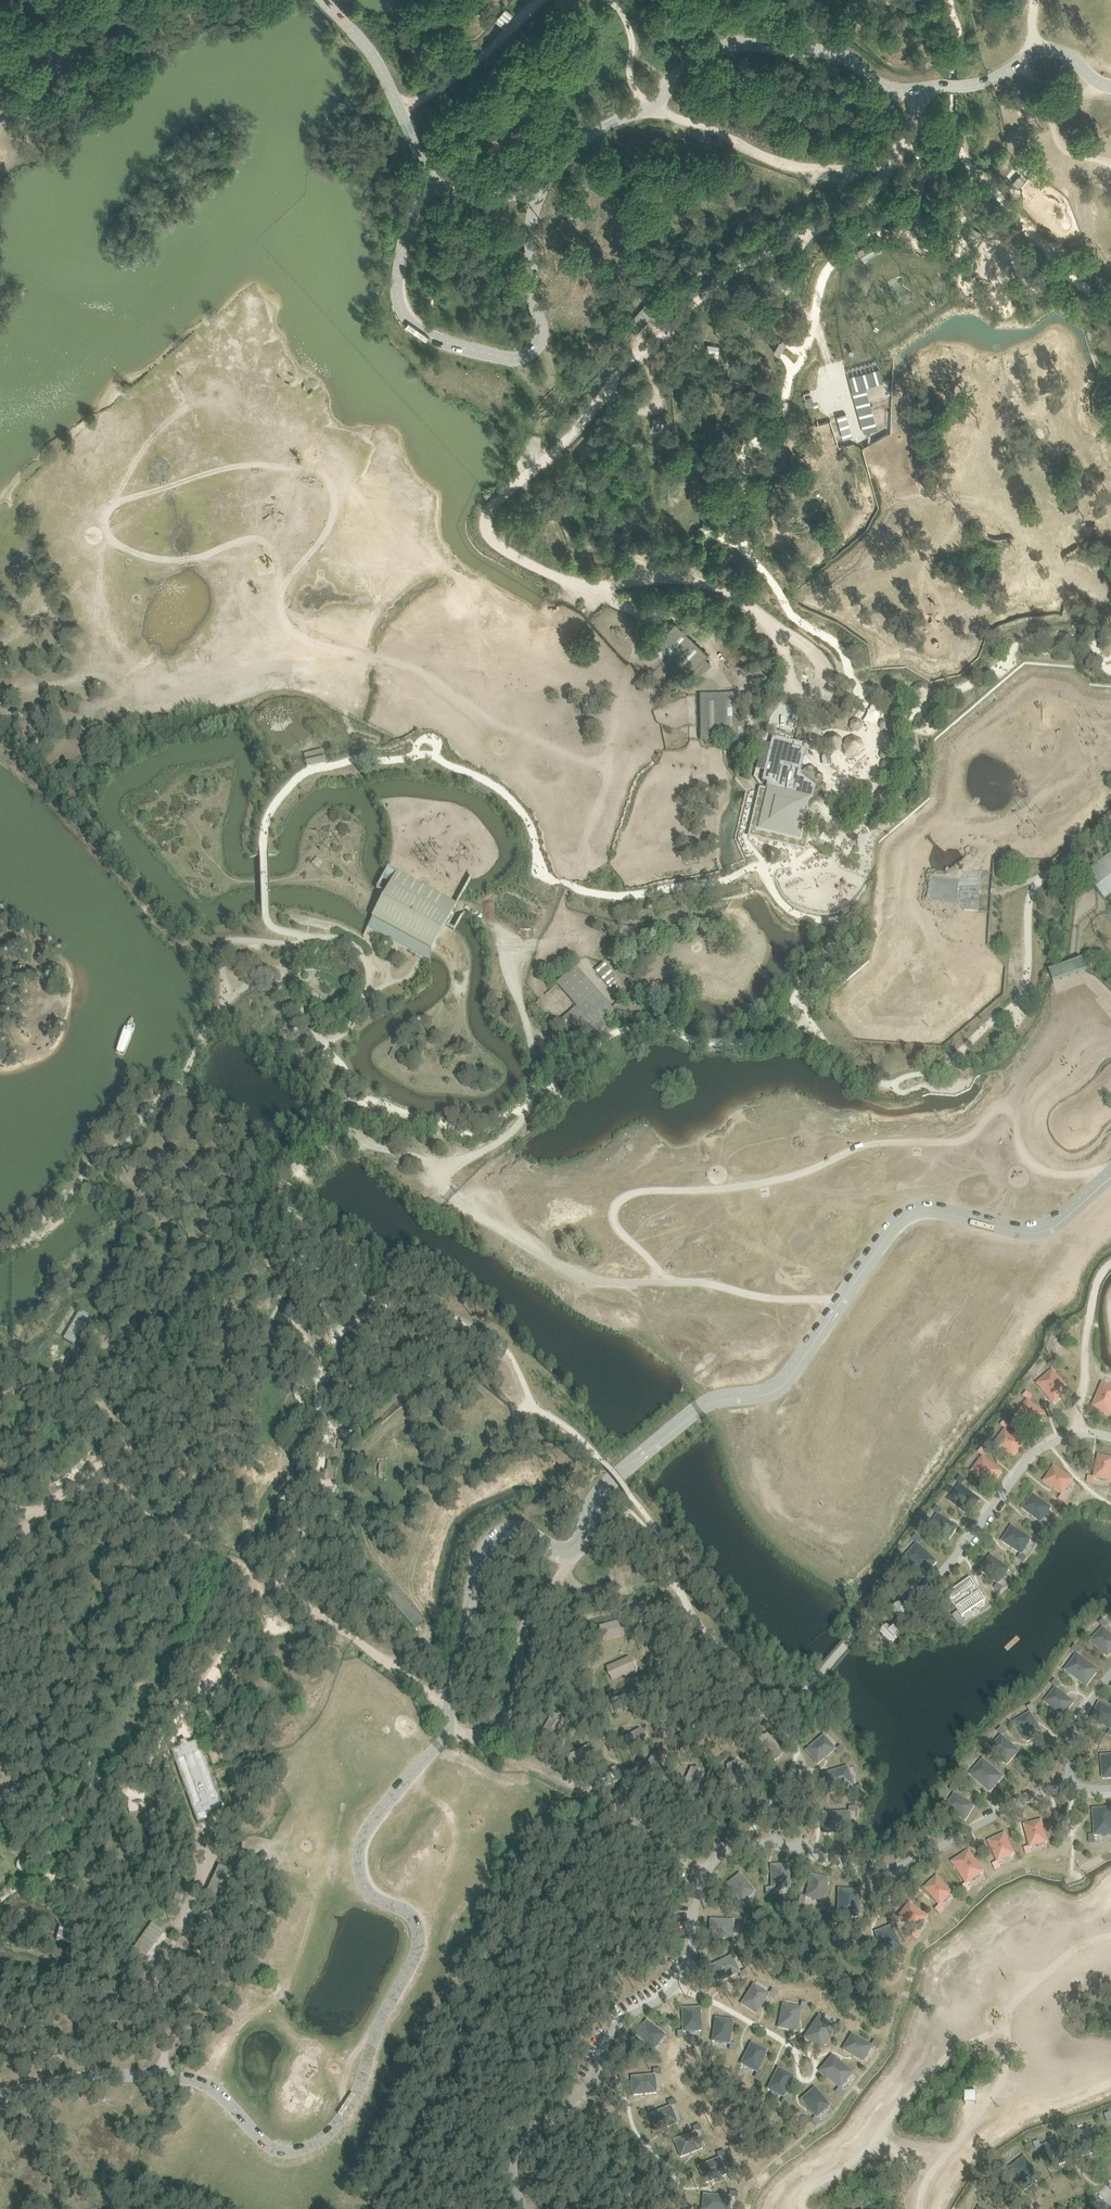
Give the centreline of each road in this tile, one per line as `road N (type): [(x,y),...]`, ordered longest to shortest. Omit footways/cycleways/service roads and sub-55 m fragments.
road 1 (track): [(879,158),(873,198),(728,272),(632,360),(489,519),(497,546),(563,579),(592,587),(656,575),(705,580),(762,613)]
road 2 (track): [(296,573),(280,606),(296,628),(407,665),(506,728),(607,764),(559,914),(559,940),(507,946),(498,927),(464,906)]
road 3 (track): [(1110,1169),(1061,1173),(1032,1163),(1011,1111),(997,1108),(957,1141),(869,1144),(779,1179),(623,1197),(615,1224),(668,1281)]
road 4 (track): [(284,588),(279,561),(261,539),(197,559),(160,558),(115,542),(104,516),(120,501),(228,468),(307,471),(328,489),(334,519),(296,573)]
road 5 (track): [(449,1708),(354,1638),(99,1480),(77,1482),(39,1513),(0,1507)]
road 6 (track): [(917,88),(915,129),(896,150),(837,170),(776,161),(648,107),(632,83),(629,30),(606,0)]
road 7 (track): [(434,1176),(482,1218),(579,1274),(834,1303)]
road 8 (track): [(527,1765),(544,1703),(589,1674),(586,1618),(665,1602),(594,1590),(564,1573)]
road 9 (track): [(449,1732),(558,1777),(708,1872)]
road 10 (track): [(607,764),(639,611),(686,622),(744,686)]
road 11 (track): [(164,2076),(154,1985),(189,1927),(209,1827)]
road 12 (track): [(449,1732),(486,1732),(511,1710),(523,1627),(564,1573),(566,1549)]
road 13 (track): [(366,1144),(402,1154),(434,1176),(499,1142),(527,1108)]
road 14 (track): [(400,110),(465,70),(542,0)]
road 15 (track): [(613,1810),(627,1779),(605,1754),(604,1735),(588,1721),(589,1674)]
road 16 (track): [(507,946),(530,1033),(531,1095)]
road 17 (track): [(1018,62),(1050,97),(1061,148),(1110,165)]
road 18 (track): [(540,340),(550,365),(547,395),(517,481)]
road 19 (track): [(810,233),(793,269),(791,294),(819,331),(828,361)]
road 20 (track): [(547,181),(484,198),(429,179)]
road 21 (track): [(0,1397),(41,1381),(96,1328)]

